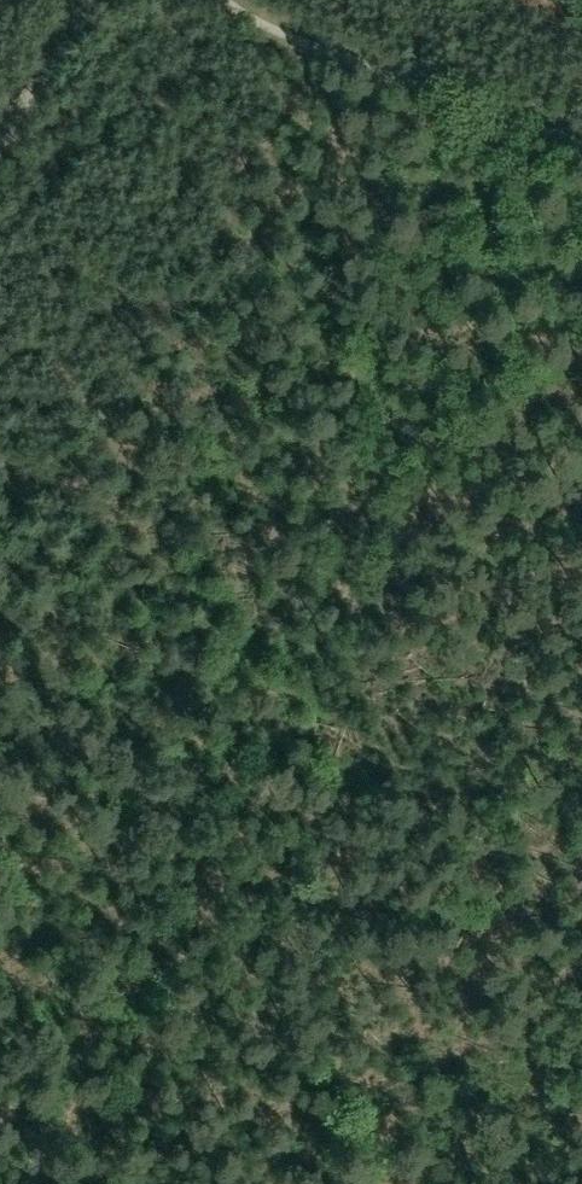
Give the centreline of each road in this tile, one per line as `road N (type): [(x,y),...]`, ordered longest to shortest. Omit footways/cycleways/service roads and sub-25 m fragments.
road 1 (track): [(0,123),(73,0)]

